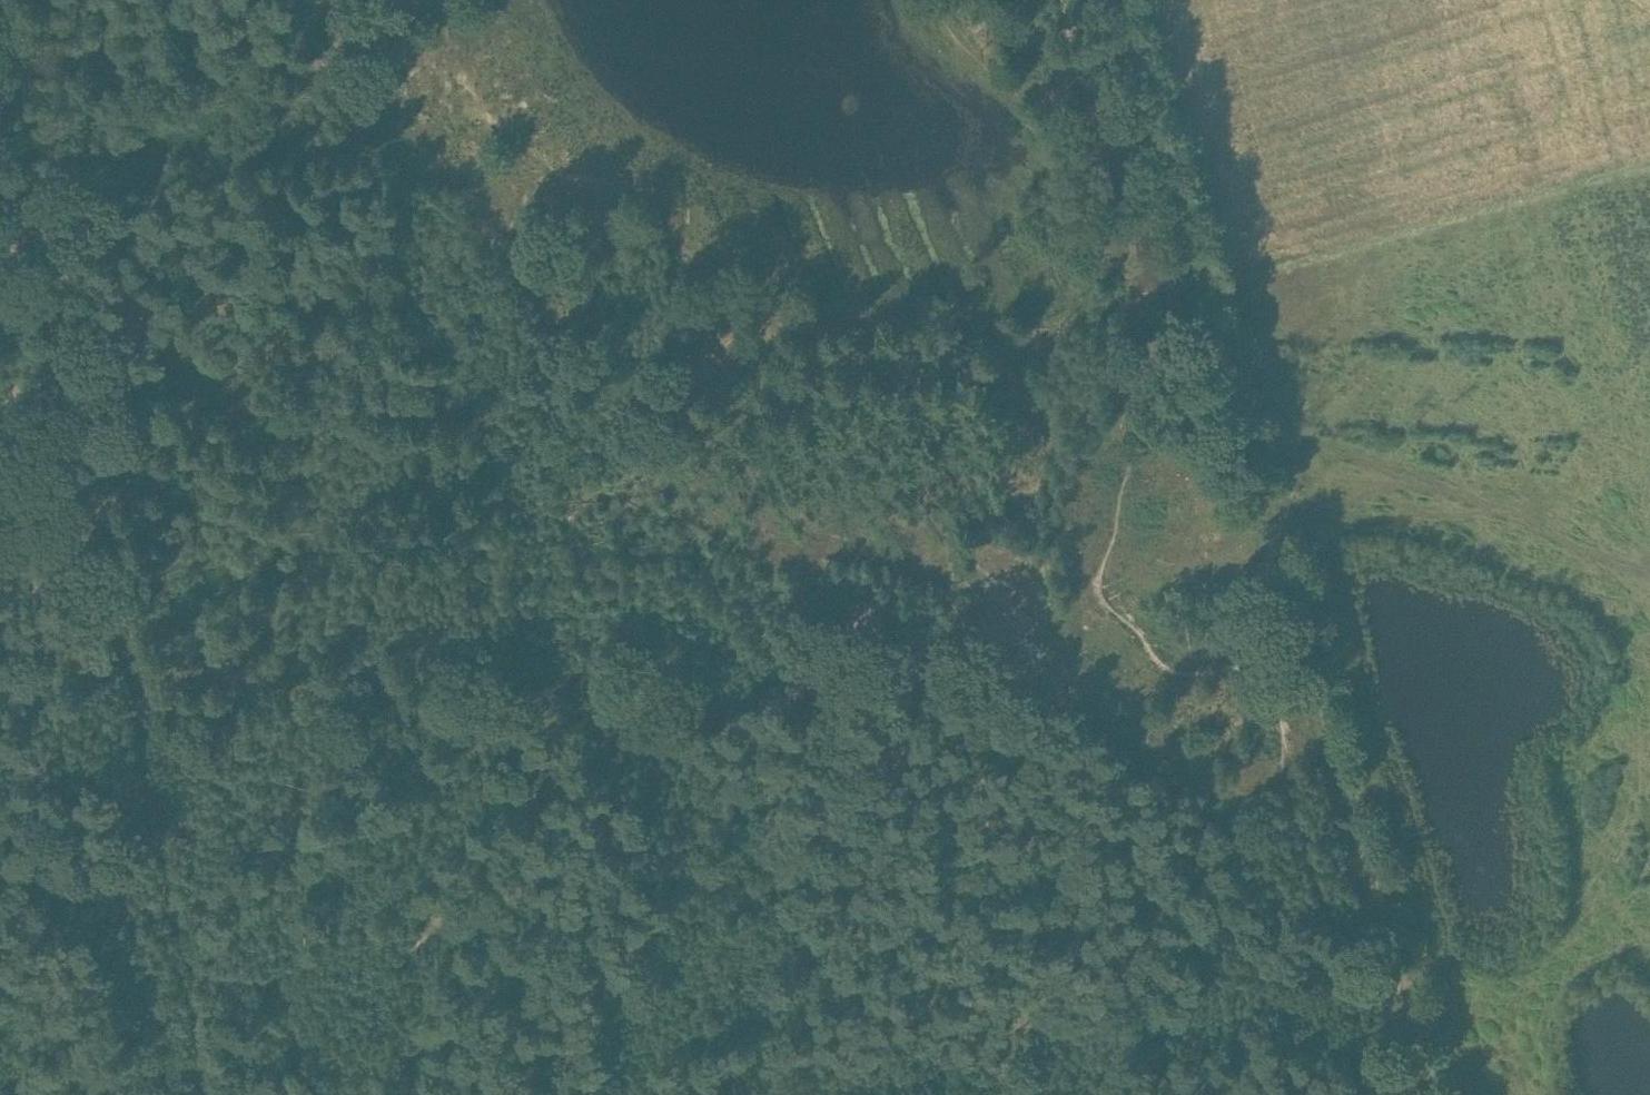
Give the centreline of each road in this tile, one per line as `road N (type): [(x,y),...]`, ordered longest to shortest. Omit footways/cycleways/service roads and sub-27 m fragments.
road 1 (track): [(1427,1094),(1107,0)]

